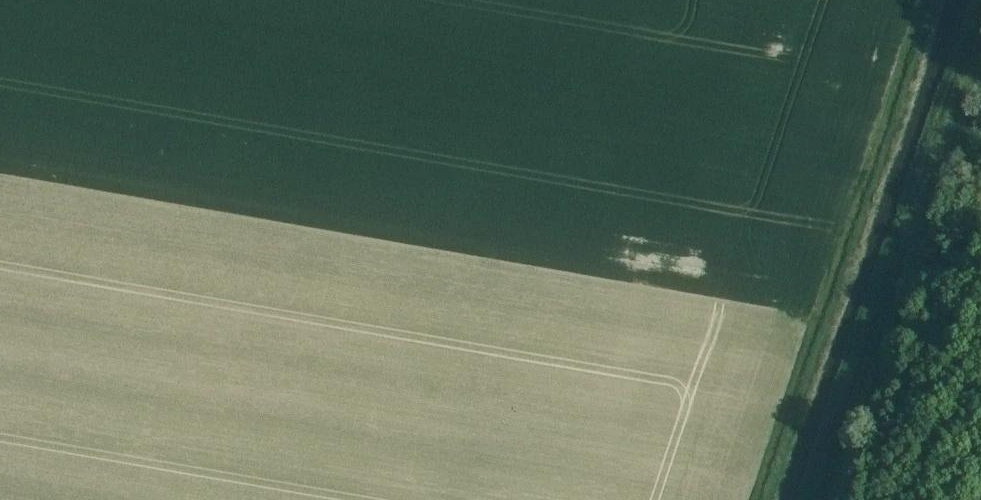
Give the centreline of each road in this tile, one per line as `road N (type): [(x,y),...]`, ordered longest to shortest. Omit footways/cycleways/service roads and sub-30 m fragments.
road 1 (track): [(944,166),(830,499)]
road 2 (track): [(980,51),(944,166)]

